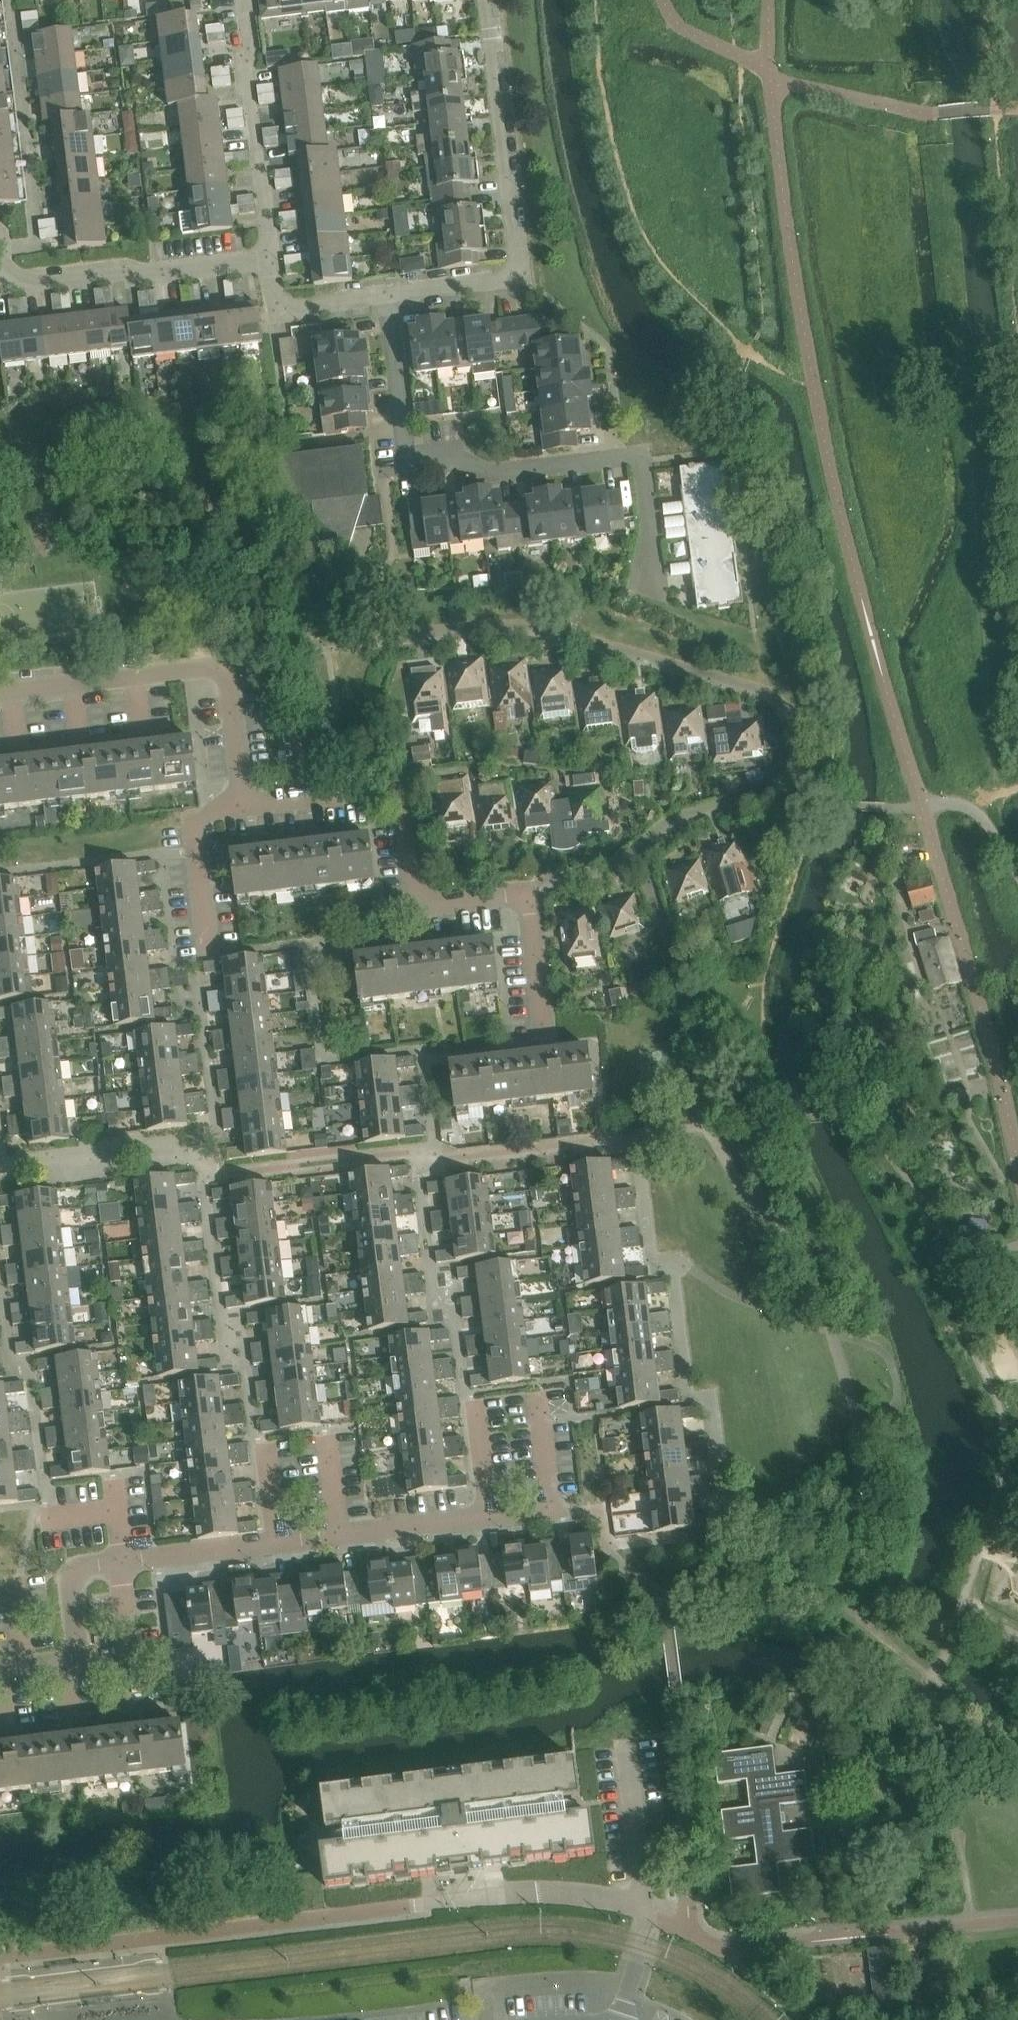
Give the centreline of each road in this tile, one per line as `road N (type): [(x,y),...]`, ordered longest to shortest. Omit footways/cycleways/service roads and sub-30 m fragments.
road 1 (residential): [(658,583),(642,457),(494,474),(457,458),(407,464),(385,295)]
road 2 (residential): [(244,807),(391,789),(405,798),(422,906),(528,894),(545,1034)]
road 3 (residential): [(385,295),(516,279),(483,0)]
road 4 (residential): [(278,1544),(82,1568),(73,1584),(78,1657),(67,1666),(0,1673)]
road 5 (residential): [(0,693),(226,667),(244,807)]
road 6 (residential): [(0,248),(4,283),(271,261)]
road 7 (residential): [(271,261),(246,0)]
road 8 (residential): [(416,1906),(579,1897),(645,1915)]
road 9 (residential): [(492,1517),(278,1544)]
road 10 (residential): [(209,955),(194,828),(244,807)]
road 11 (residential): [(626,1742),(645,1915)]
road 12 (residential): [(271,261),(277,314),(385,295)]

